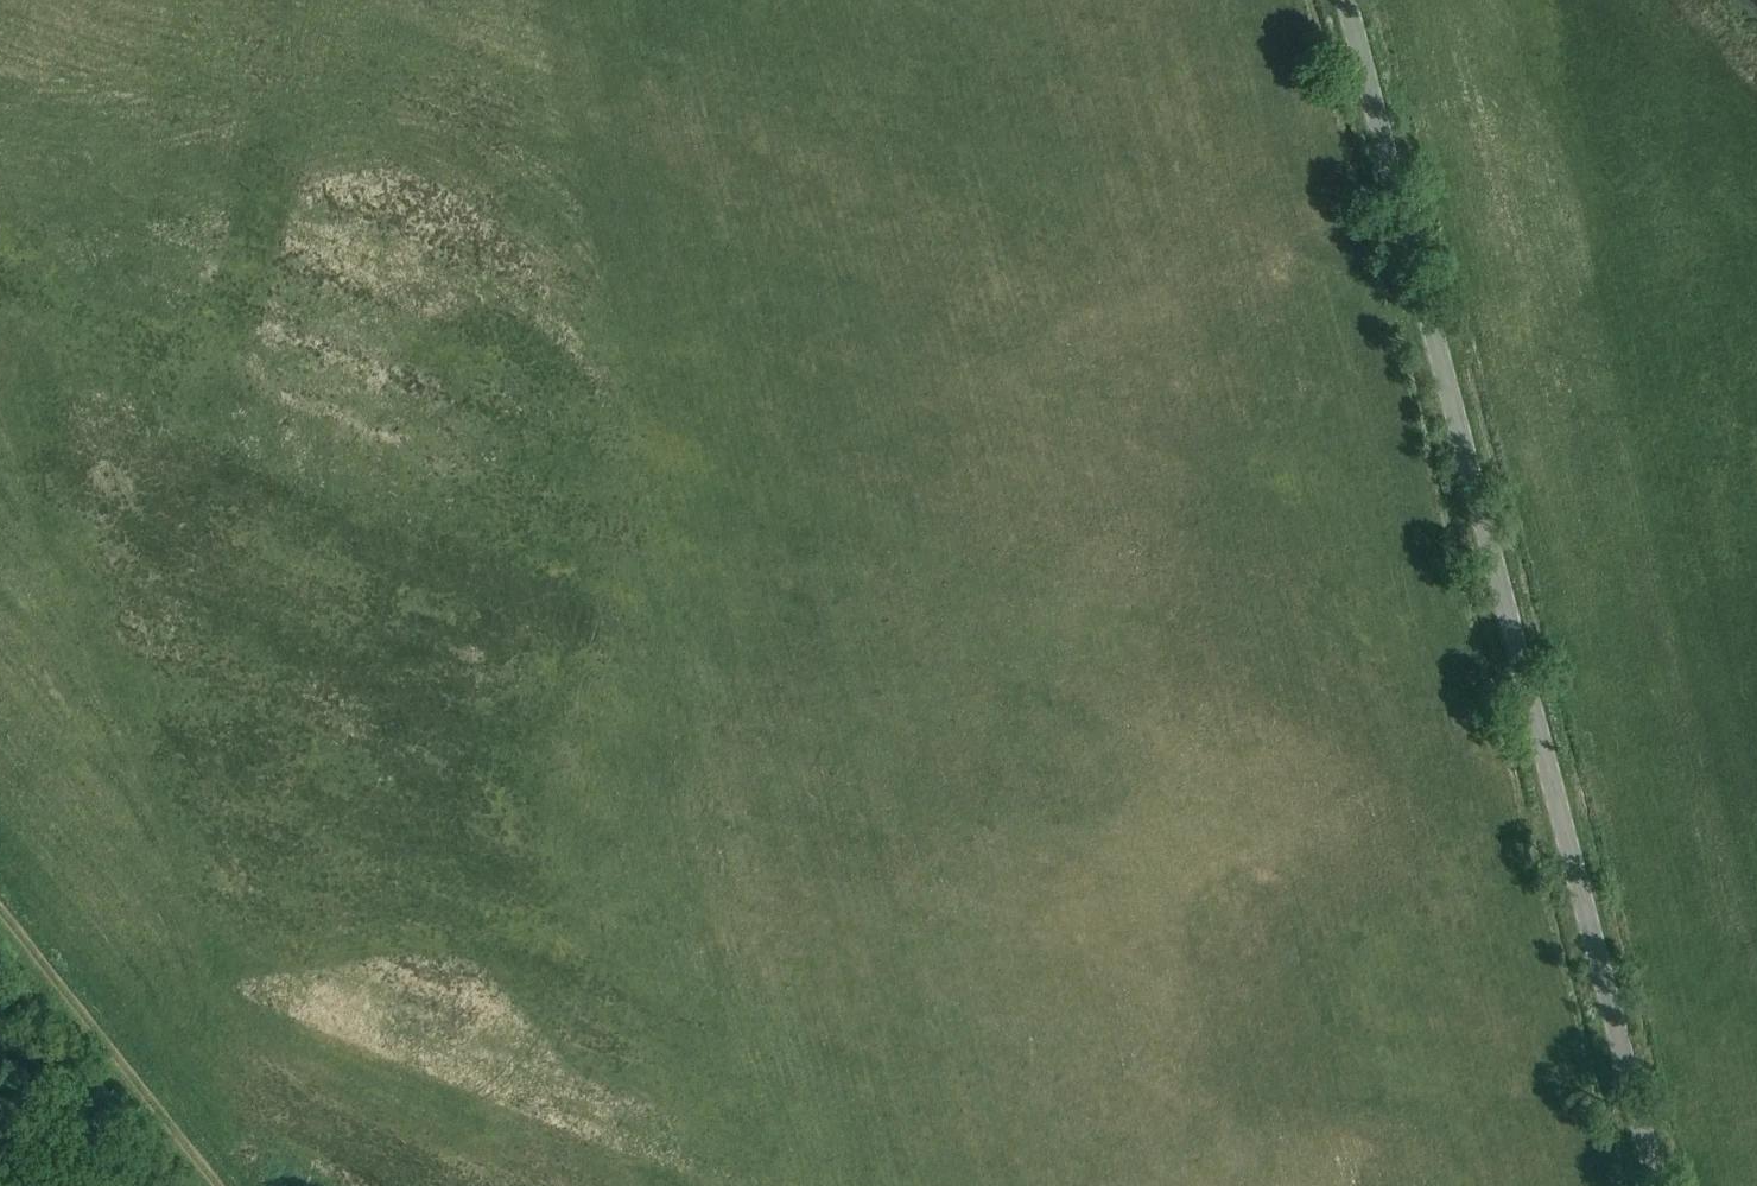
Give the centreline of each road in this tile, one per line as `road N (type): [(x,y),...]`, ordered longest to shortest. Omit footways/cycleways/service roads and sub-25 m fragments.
road 1 (tertiary): [(1658,1185),(1346,0)]
road 2 (track): [(0,912),(219,1185)]

